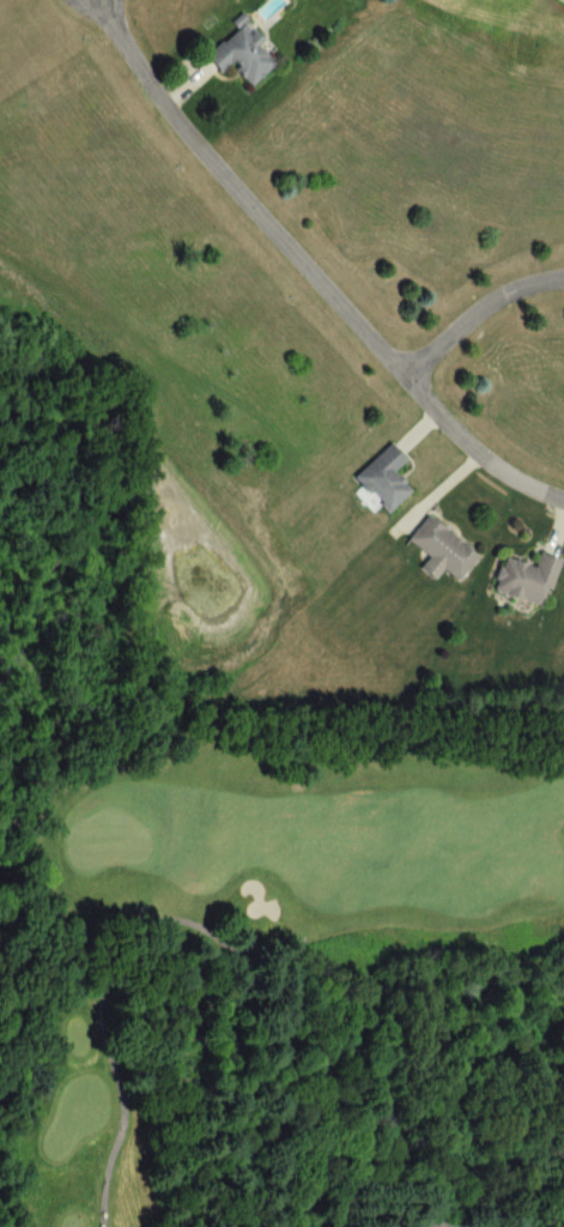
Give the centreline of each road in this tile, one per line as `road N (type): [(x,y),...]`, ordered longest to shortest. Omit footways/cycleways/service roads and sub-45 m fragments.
road 1 (residential): [(100,0),(169,113),(463,440),(503,473),(563,501)]
road 2 (residential): [(563,276),(507,290),(410,375)]

